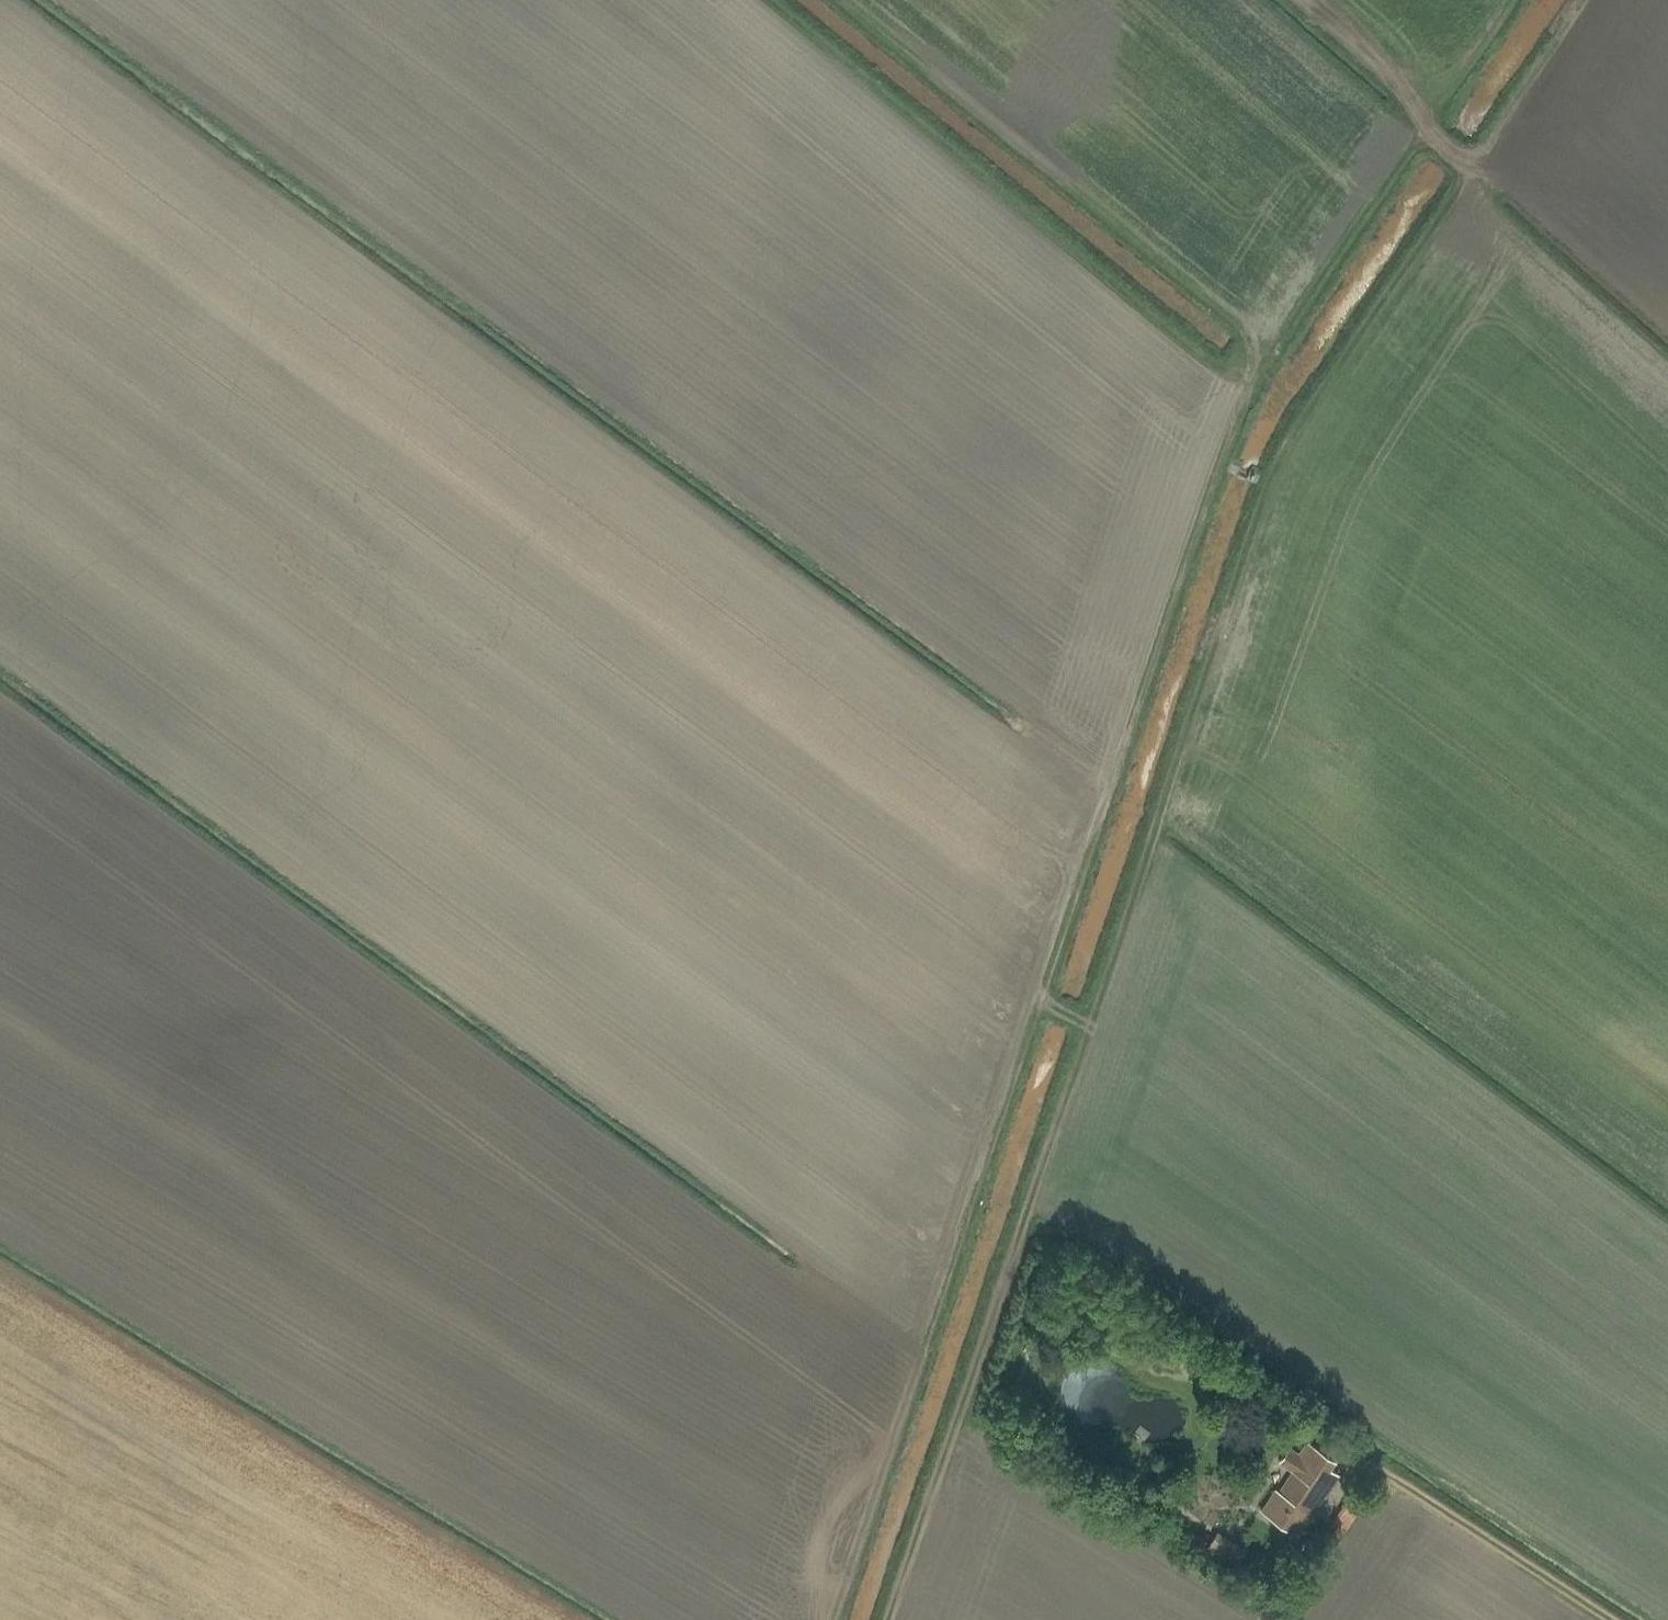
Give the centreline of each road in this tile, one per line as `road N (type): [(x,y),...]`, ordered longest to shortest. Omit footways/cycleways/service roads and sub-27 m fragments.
road 1 (track): [(1613,1619),(1380,1469)]

